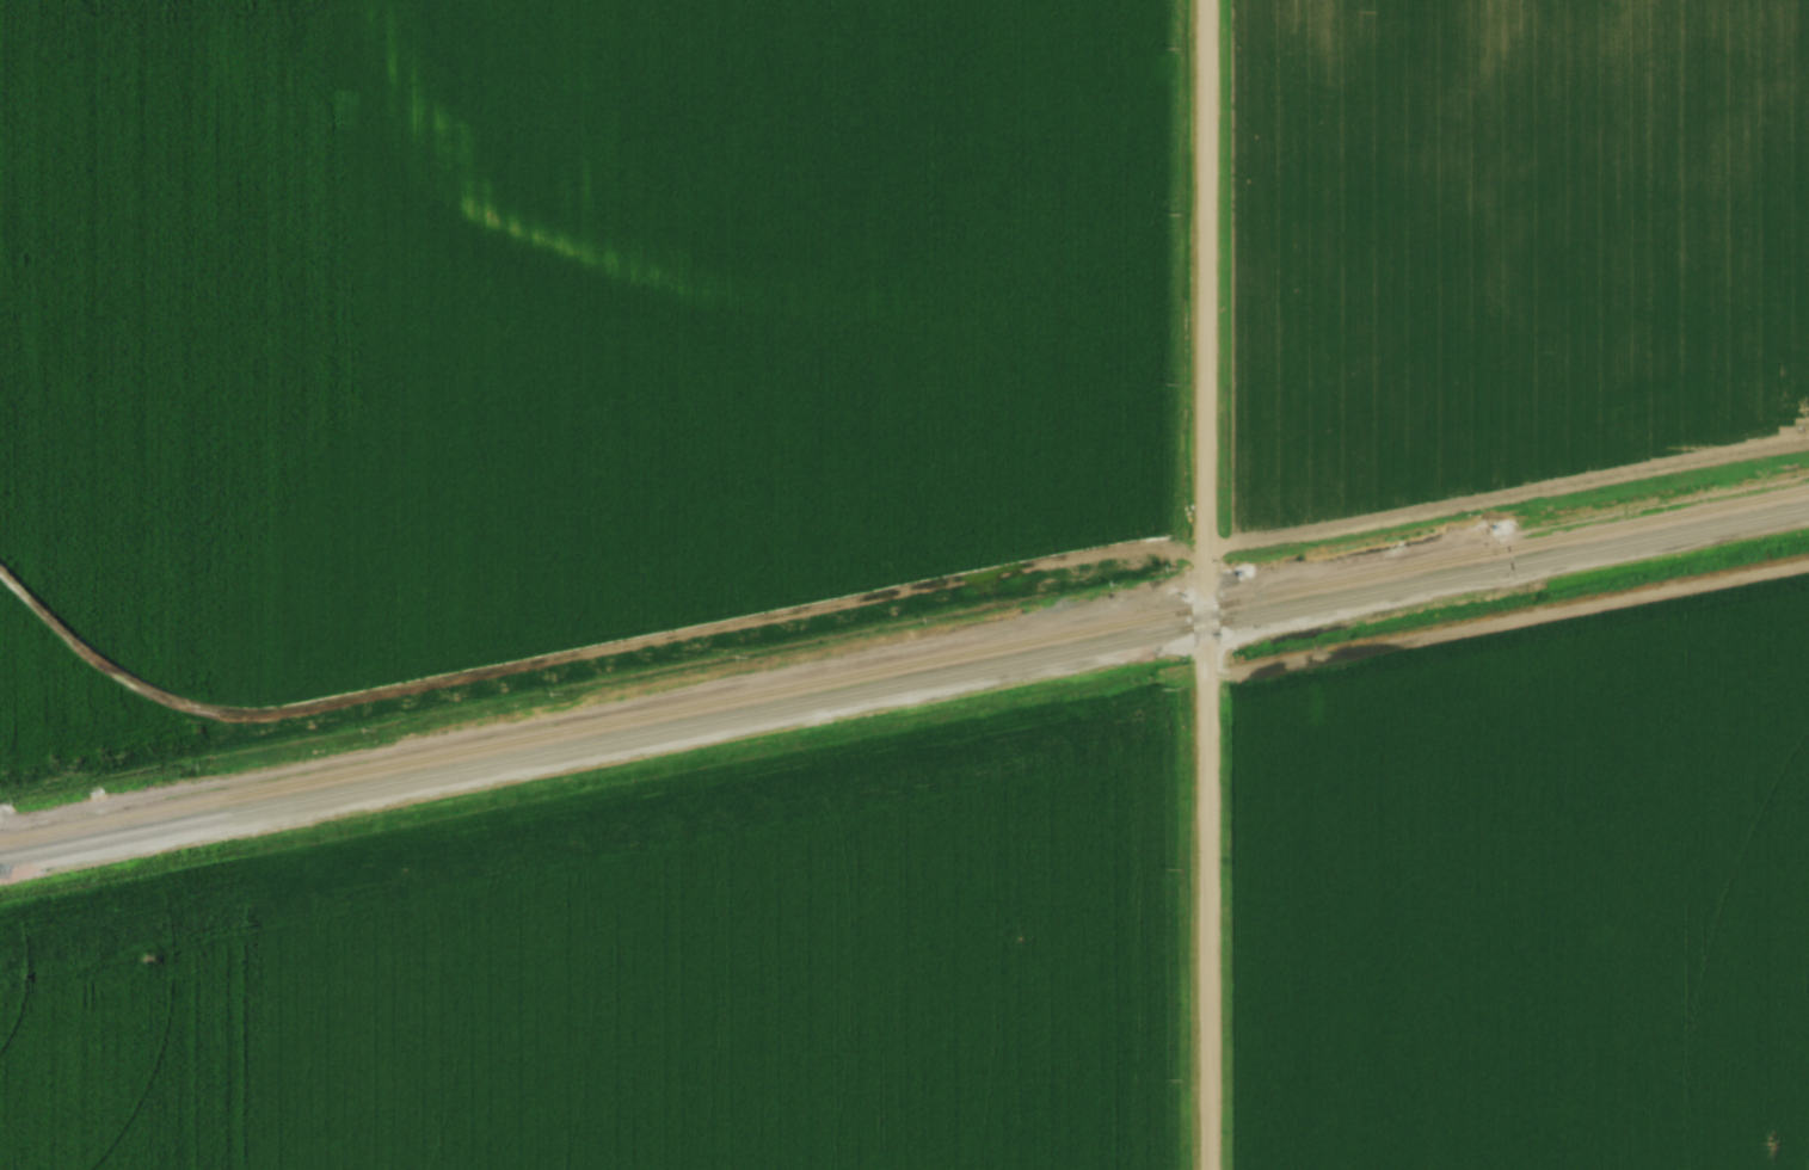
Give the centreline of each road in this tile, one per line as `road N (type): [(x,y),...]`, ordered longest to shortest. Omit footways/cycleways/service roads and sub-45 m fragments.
road 1 (tertiary): [(1205,1169),(1217,550),(1210,0)]

